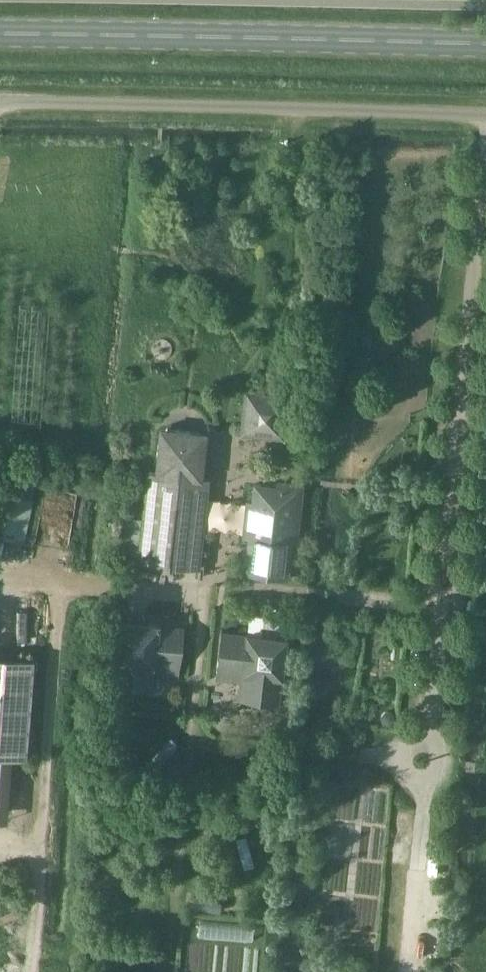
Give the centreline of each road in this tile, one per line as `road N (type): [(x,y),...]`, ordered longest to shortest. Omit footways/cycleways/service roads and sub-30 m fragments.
road 1 (unclassified): [(485,119),(0,103)]
road 2 (secondary): [(0,35),(485,44)]
road 3 (track): [(31,971),(43,788),(73,588)]
road 4 (track): [(240,447),(232,424),(244,379),(291,298),(305,150),(317,111)]
road 5 (track): [(183,920),(197,719)]

